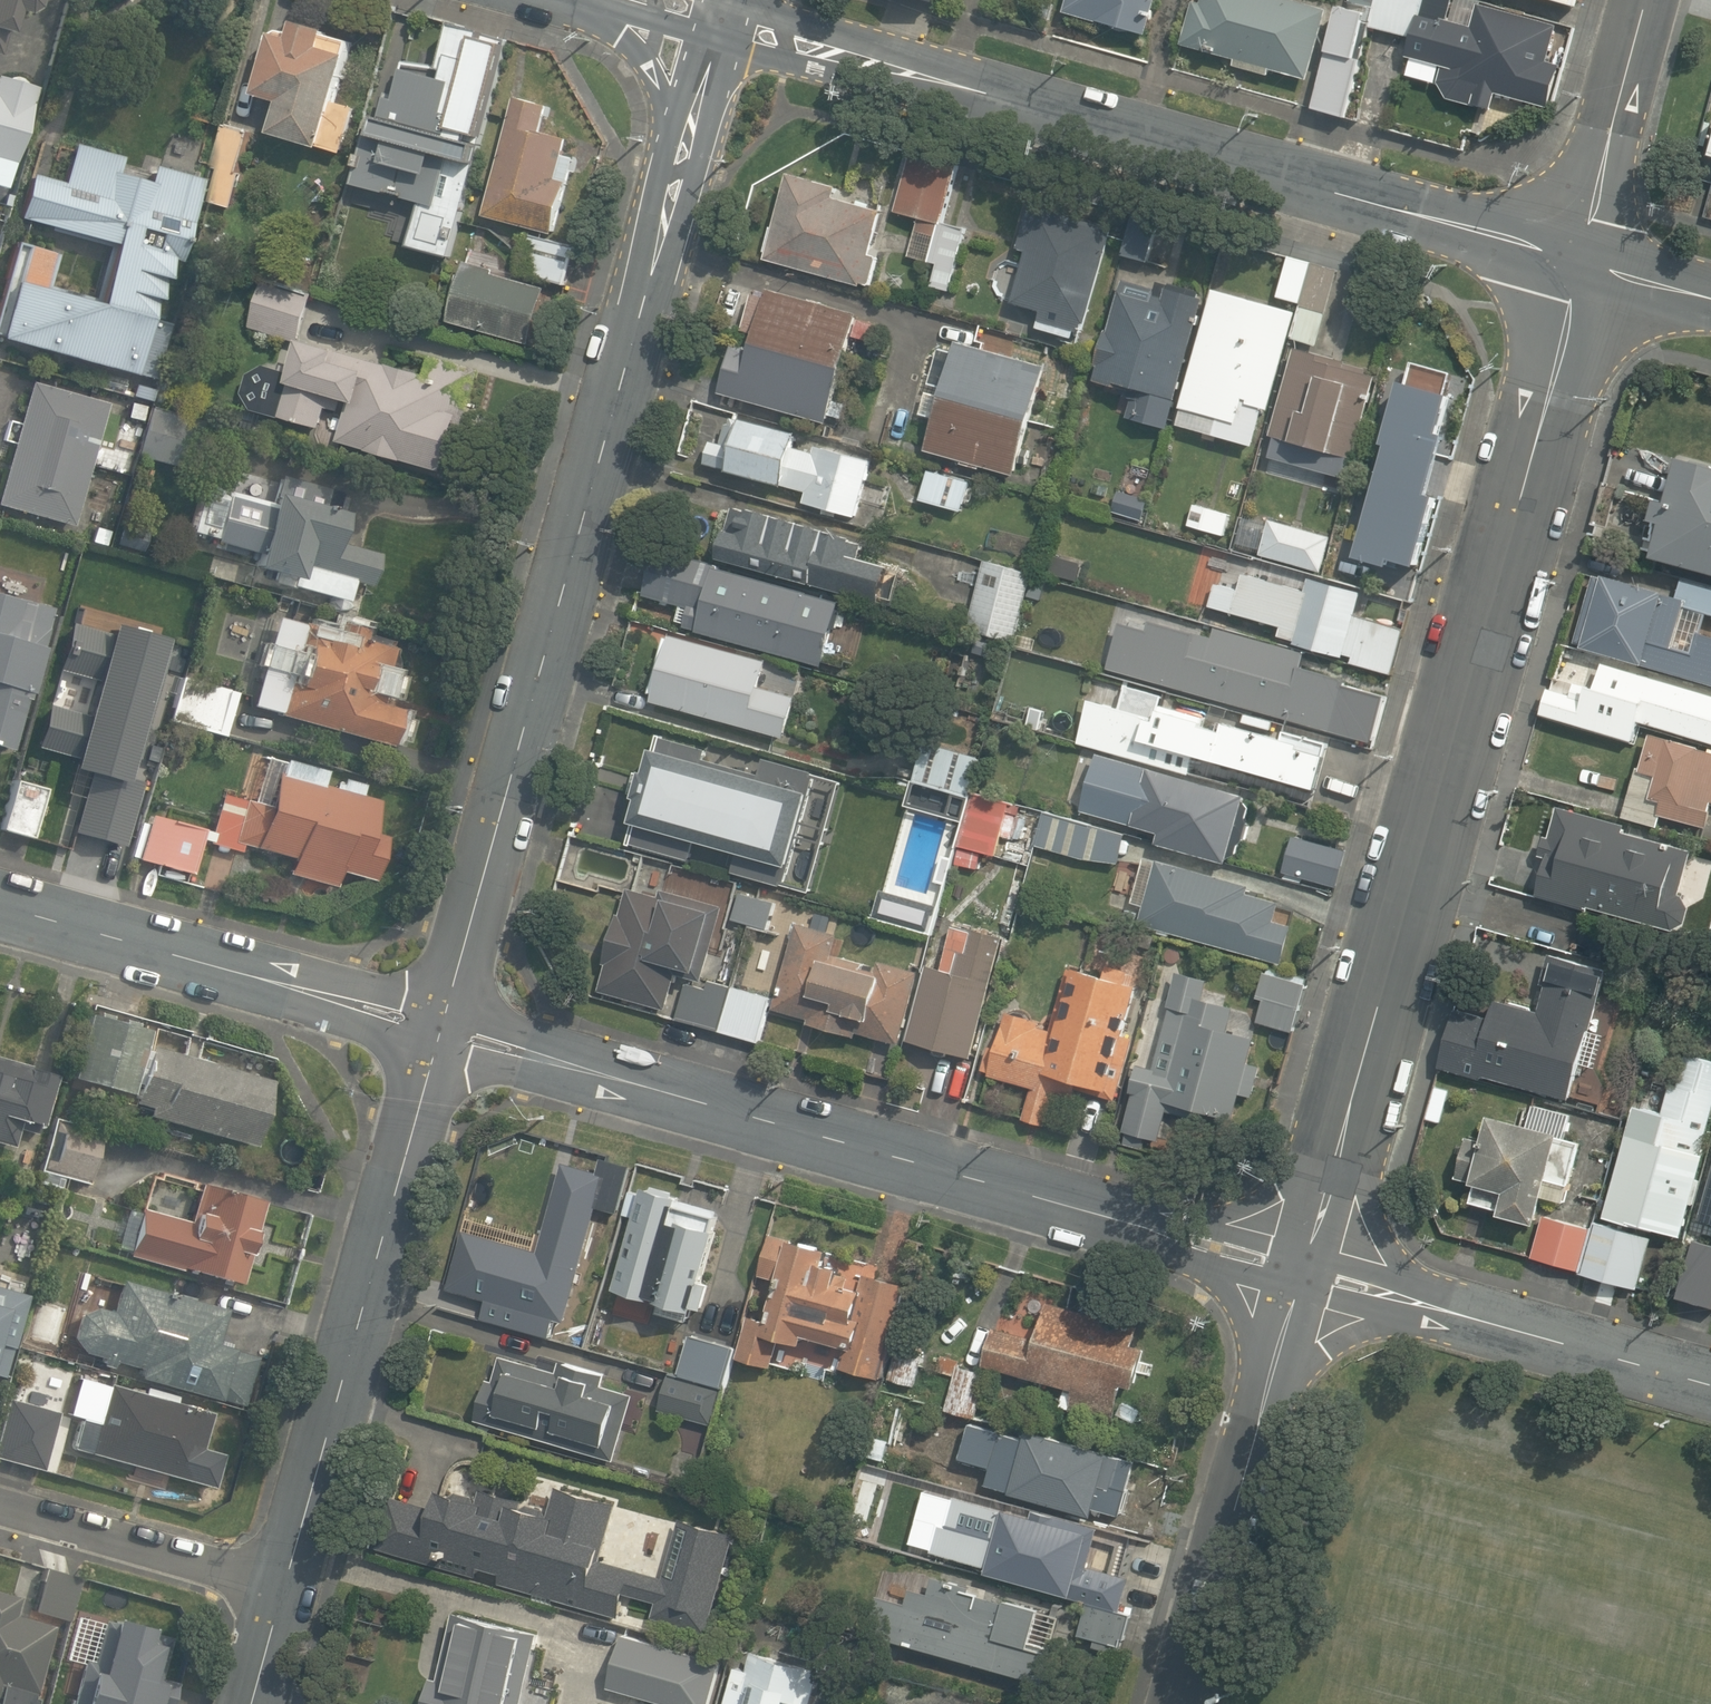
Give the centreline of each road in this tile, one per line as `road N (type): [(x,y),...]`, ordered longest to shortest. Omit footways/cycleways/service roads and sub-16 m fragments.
road 1 (residential): [(1585,266),(1308,1271)]
road 2 (secondary): [(685,151),(444,1031)]
road 3 (residential): [(722,15),(1585,266)]
road 4 (residential): [(444,1031),(1308,1271)]
road 5 (secondary): [(444,1031),(284,1586)]
road 6 (residential): [(0,906),(444,1031)]
road 7 (residential): [(1308,1271),(1186,1703)]
road 8 (residential): [(1308,1271),(1710,1383)]
road 9 (residential): [(284,1586),(0,1508)]
road 10 (residential): [(1649,0),(1585,266)]
road 11 (secondary): [(685,151),(643,60),(593,0)]
road 12 (secondary): [(722,15),(685,151)]
road 13 (residential): [(1585,266),(1710,300)]
road 14 (secondary): [(284,1586),(253,1703)]

